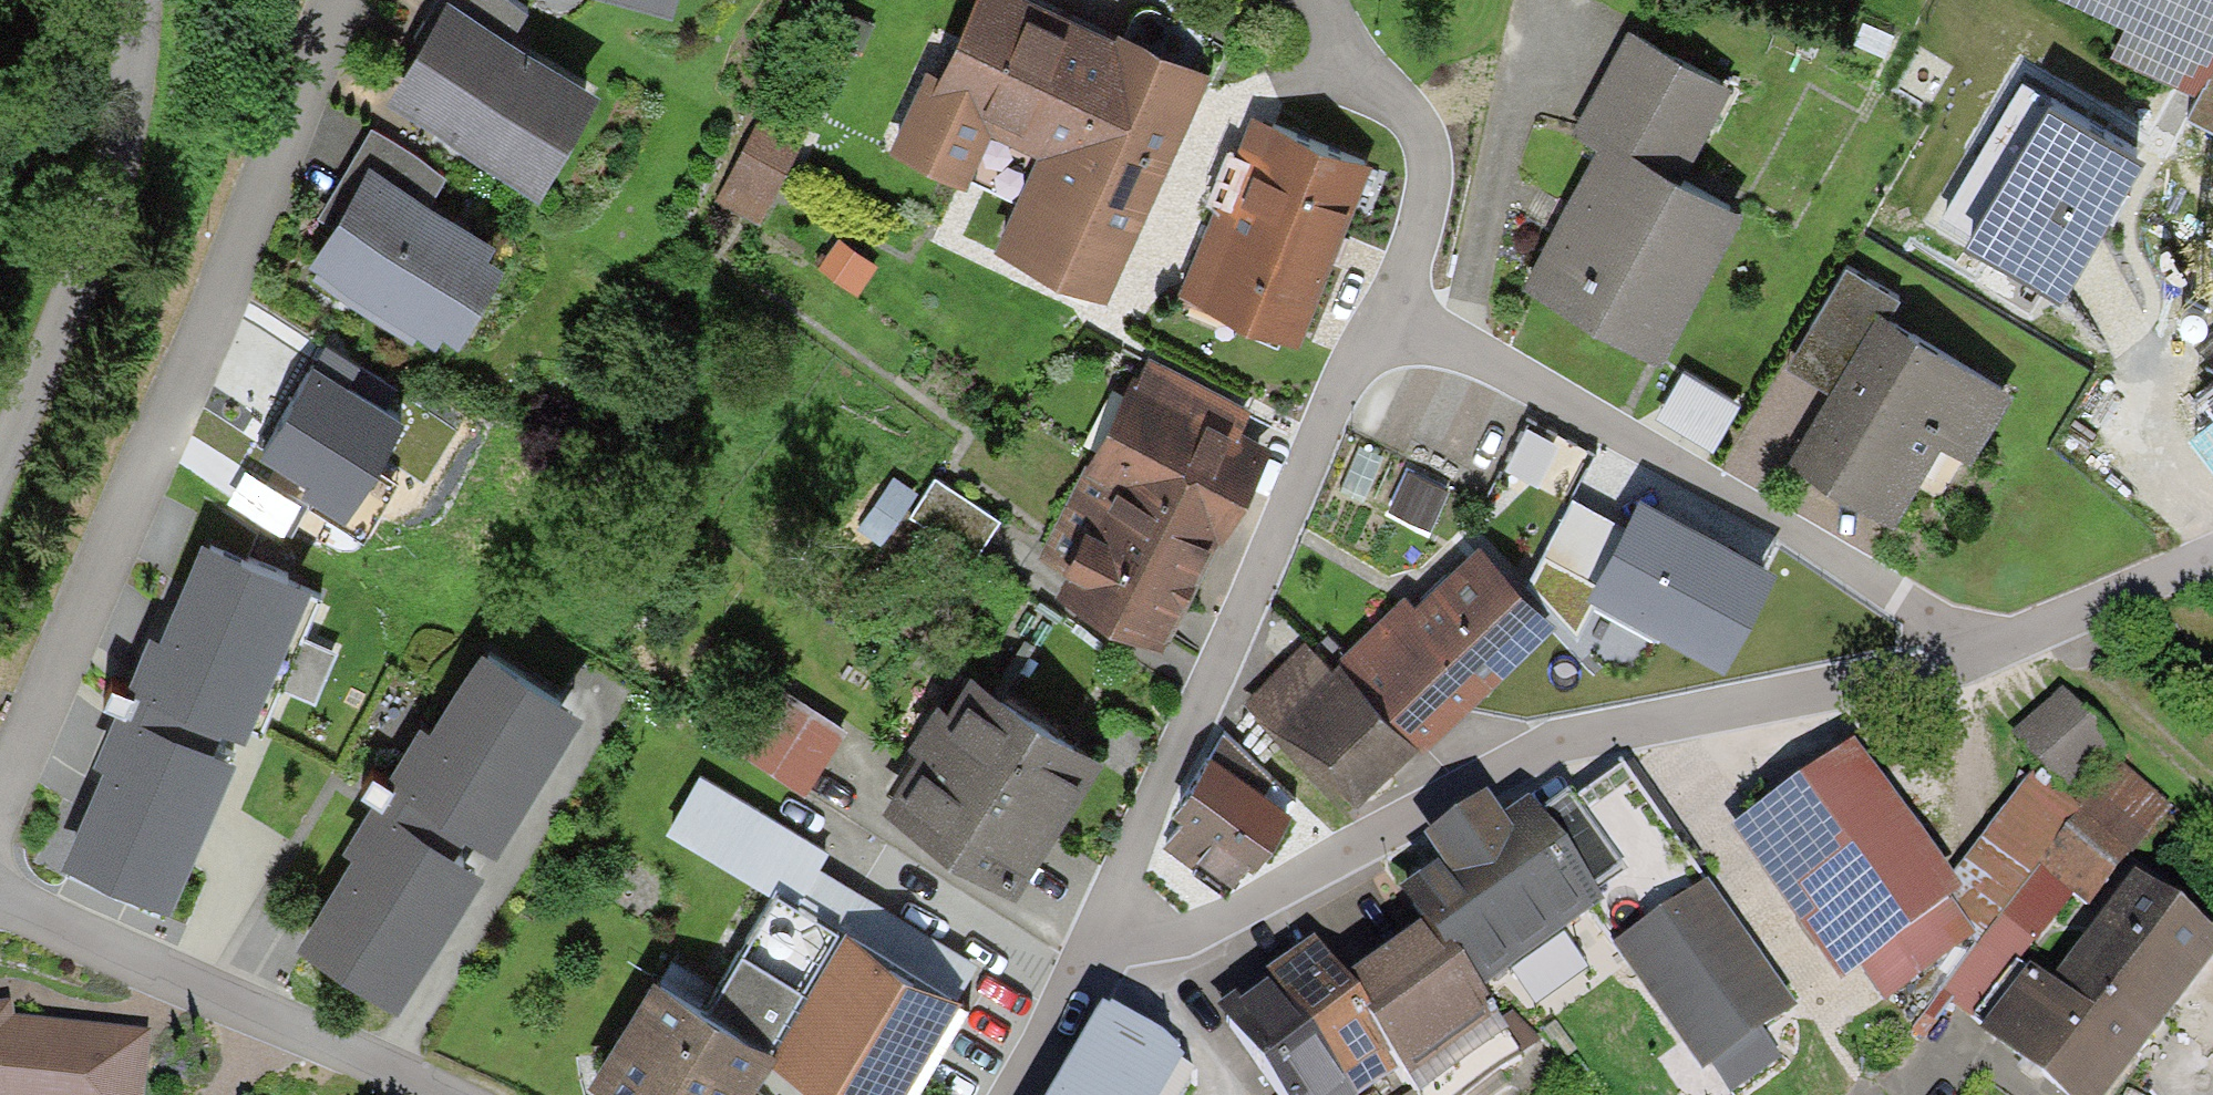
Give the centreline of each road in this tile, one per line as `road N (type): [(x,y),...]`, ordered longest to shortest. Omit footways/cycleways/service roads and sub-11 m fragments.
road 1 (residential): [(1990,645),(1838,697),(1550,734),(1185,926),(1084,931)]
road 2 (residential): [(318,35),(0,759)]
road 3 (residential): [(1990,645),(1359,303)]
road 4 (residential): [(1359,303),(1084,931)]
road 5 (residential): [(433,1094),(0,899)]
road 6 (unclassified): [(0,416),(117,143),(147,38),(145,0)]
road 7 (residential): [(1326,0),(1357,49),(1401,173),(1359,303)]
road 8 (residential): [(2212,548),(1990,645)]
road 9 (residential): [(1084,931),(982,1094)]

